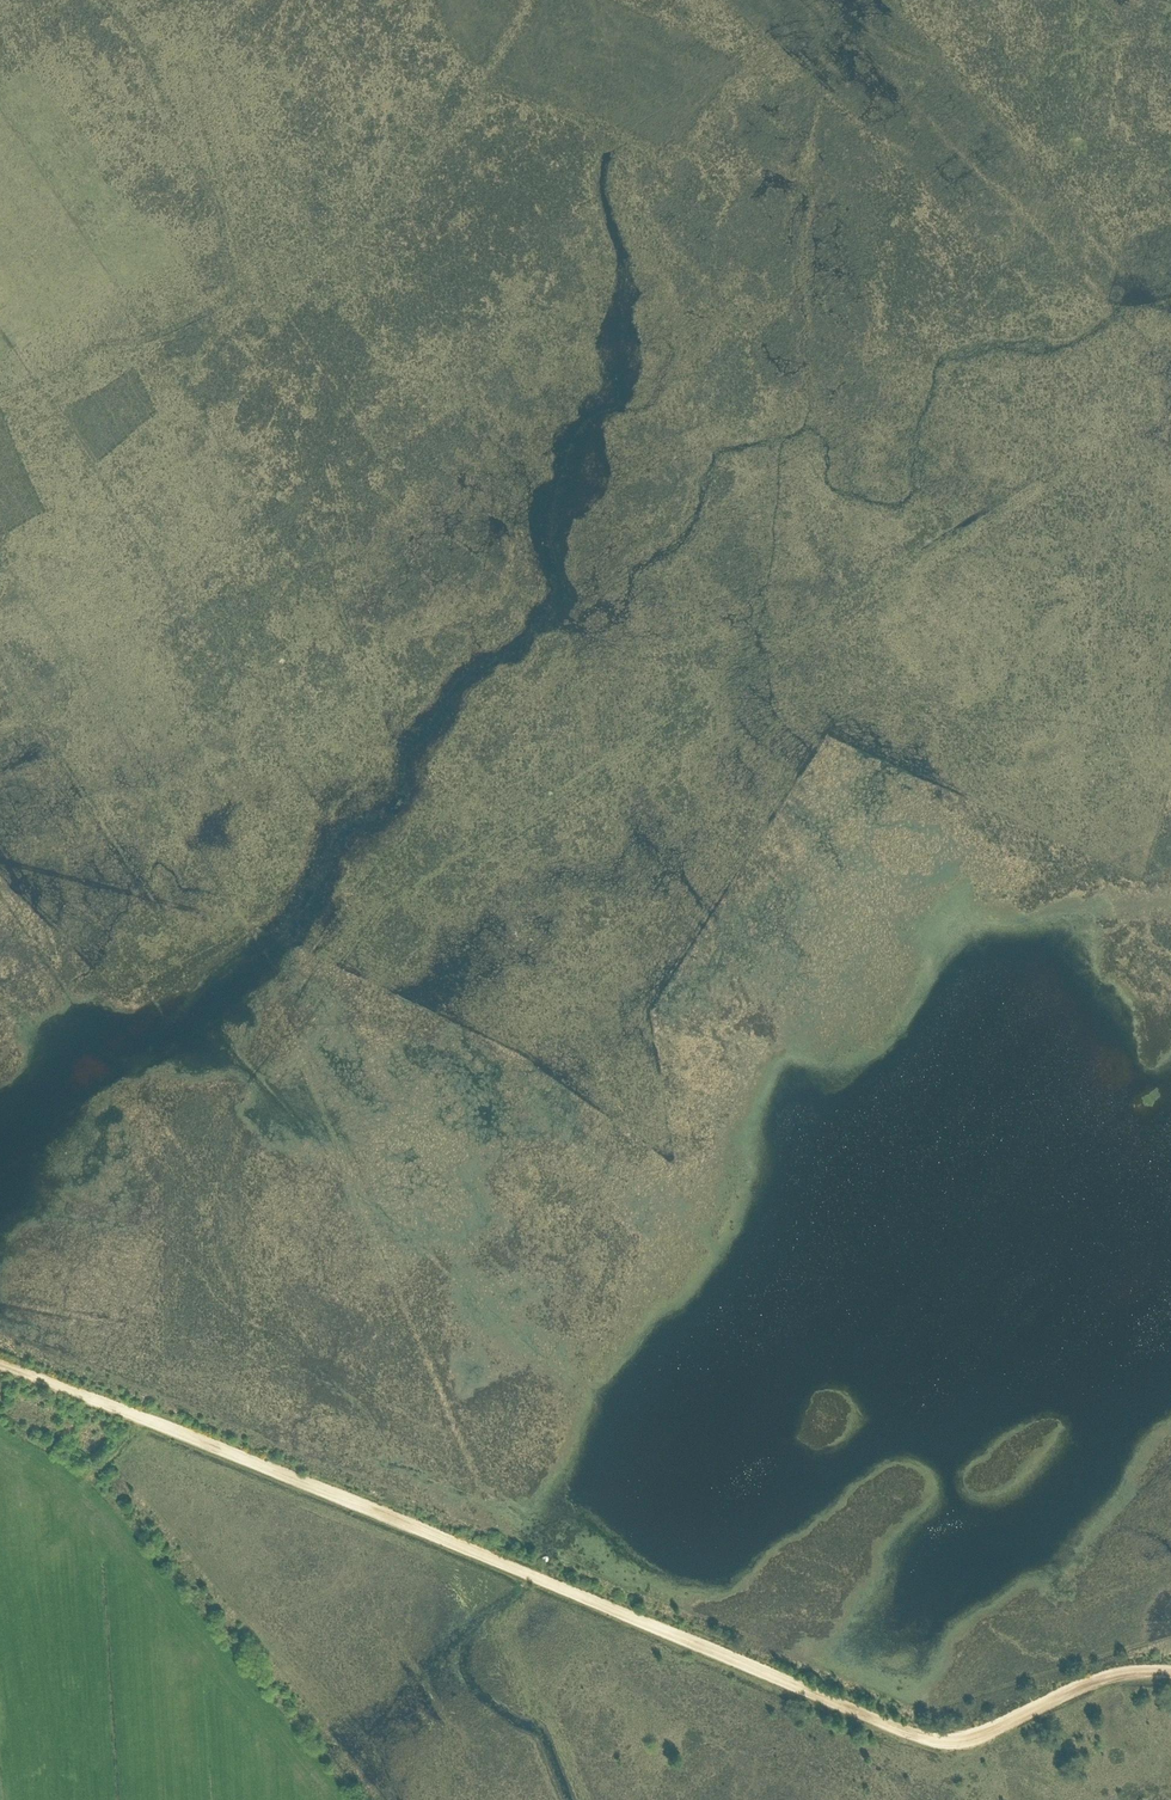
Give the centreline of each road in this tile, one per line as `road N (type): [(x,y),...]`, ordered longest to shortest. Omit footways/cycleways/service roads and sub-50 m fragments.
road 1 (track): [(137,1417),(938,1737),(989,1730),(1101,1675),(1170,1669)]
road 2 (track): [(137,1417),(0,1365)]

